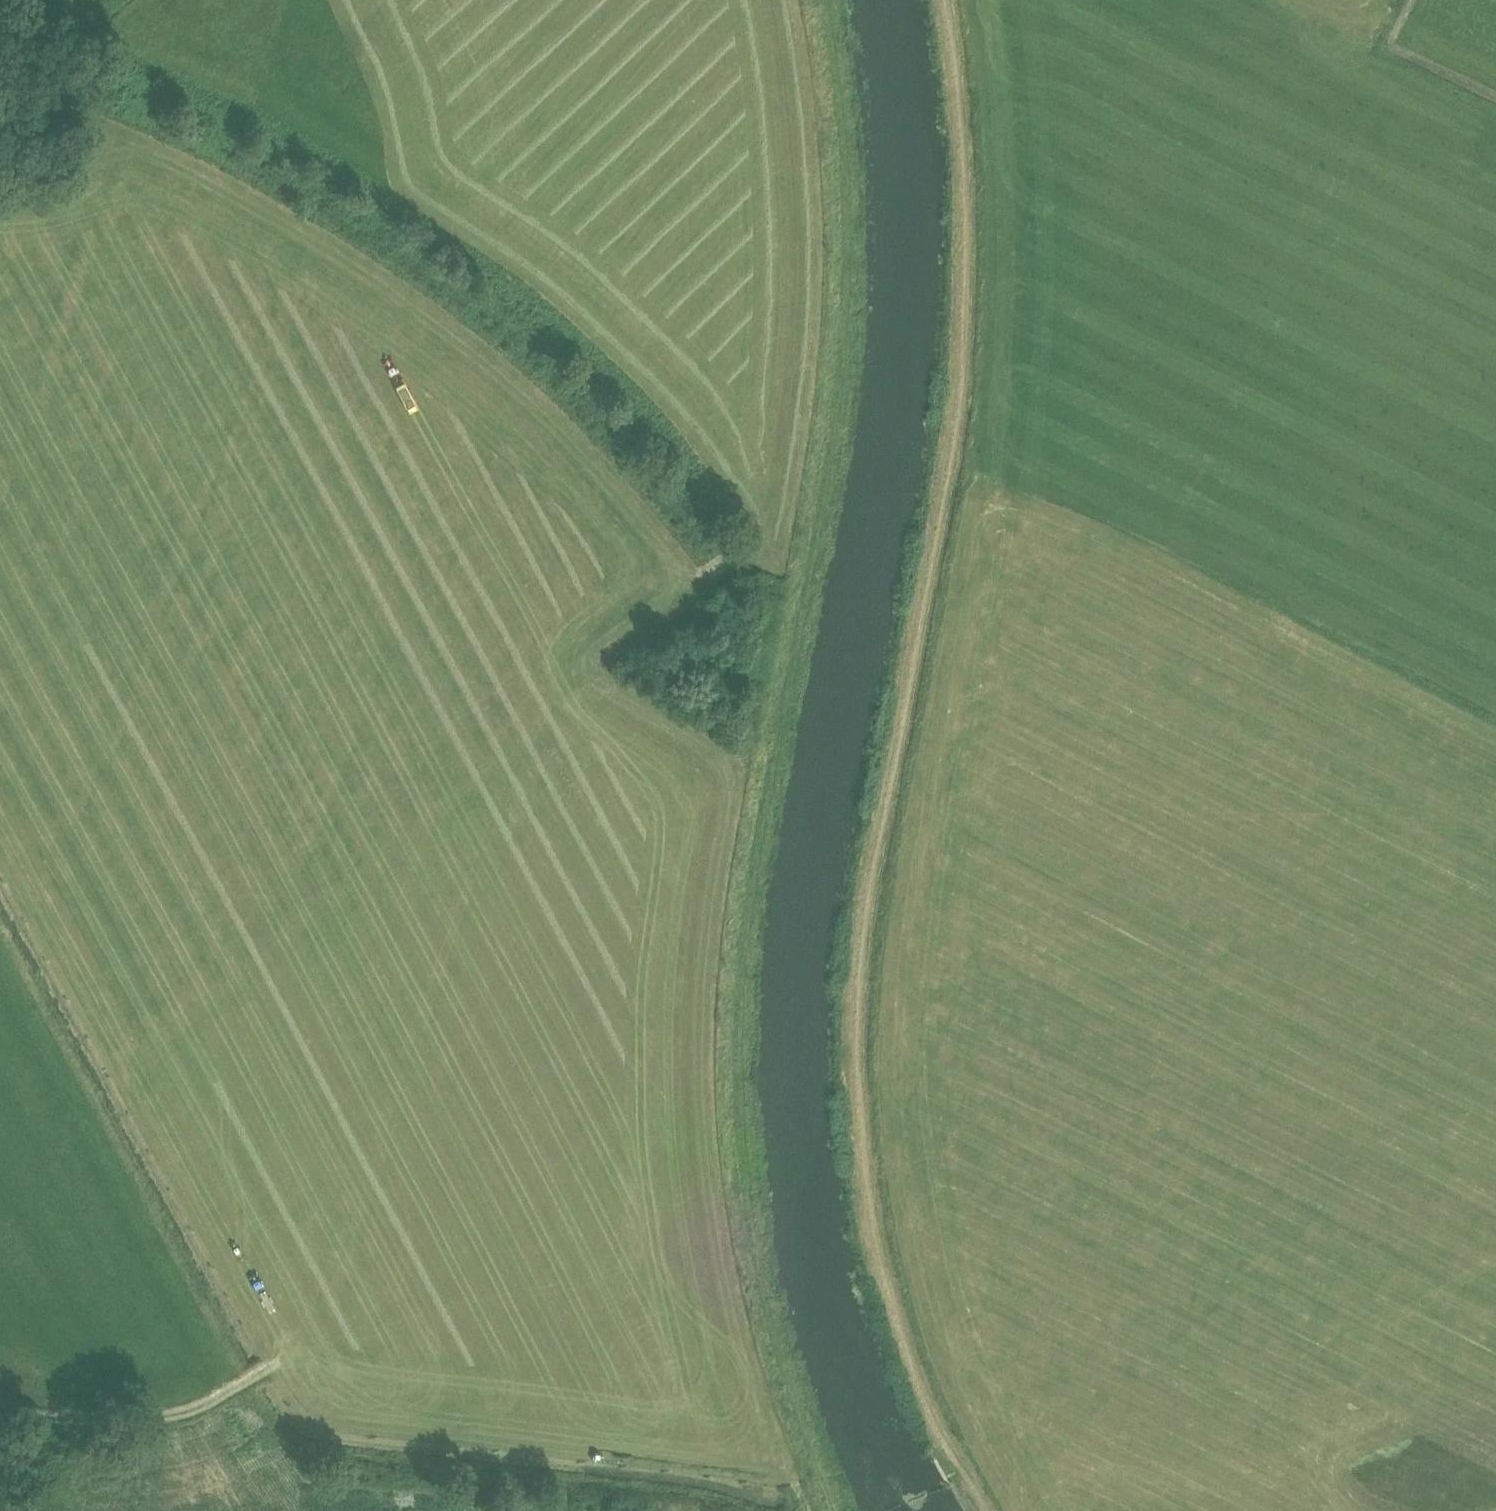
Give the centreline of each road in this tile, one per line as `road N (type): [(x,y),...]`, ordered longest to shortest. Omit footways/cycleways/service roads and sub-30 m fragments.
road 1 (track): [(942,0),(960,220),(956,378),(878,778),(850,975),(850,1088),(862,1206),(904,1360),(970,1510)]

